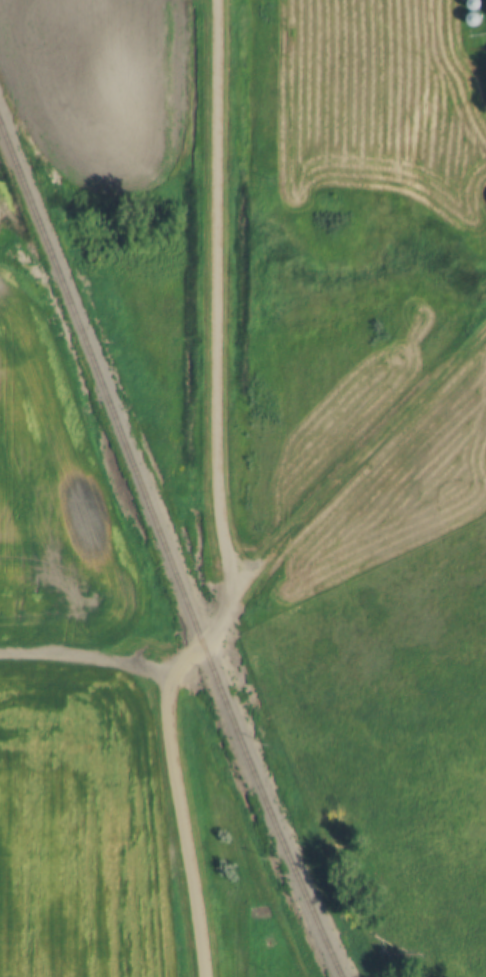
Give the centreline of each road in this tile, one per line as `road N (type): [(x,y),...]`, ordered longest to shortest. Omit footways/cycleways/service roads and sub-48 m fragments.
road 1 (residential): [(236,582),(219,523),(216,458),(216,0)]
road 2 (residential): [(203,976),(166,677),(204,645),(236,582)]
road 3 (track): [(236,582),(485,321)]
road 4 (track): [(166,677),(120,661),(0,659)]

